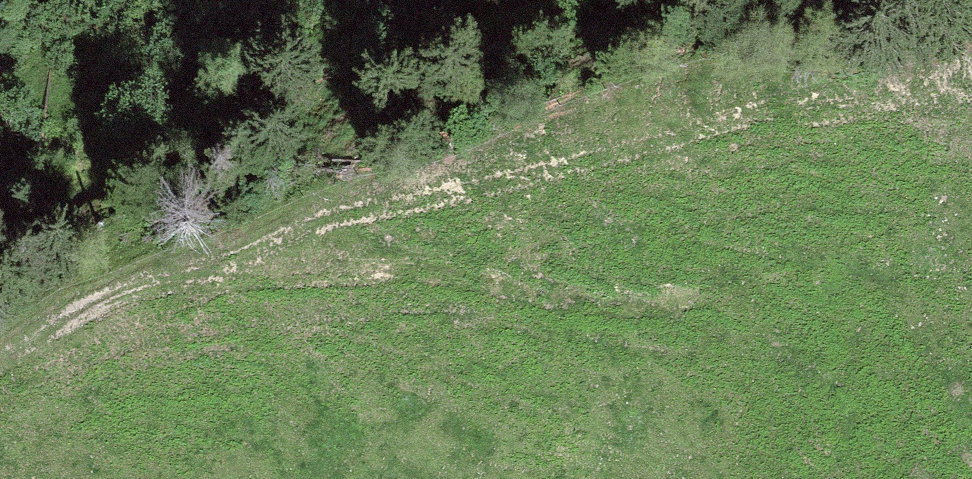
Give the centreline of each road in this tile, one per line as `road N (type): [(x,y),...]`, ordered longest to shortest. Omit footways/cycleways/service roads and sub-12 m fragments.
road 1 (track): [(0,365),(131,293),(183,284),(435,269),(581,301),(719,283),(823,257)]
road 2 (track): [(183,284),(353,213),(811,104),(971,76)]

